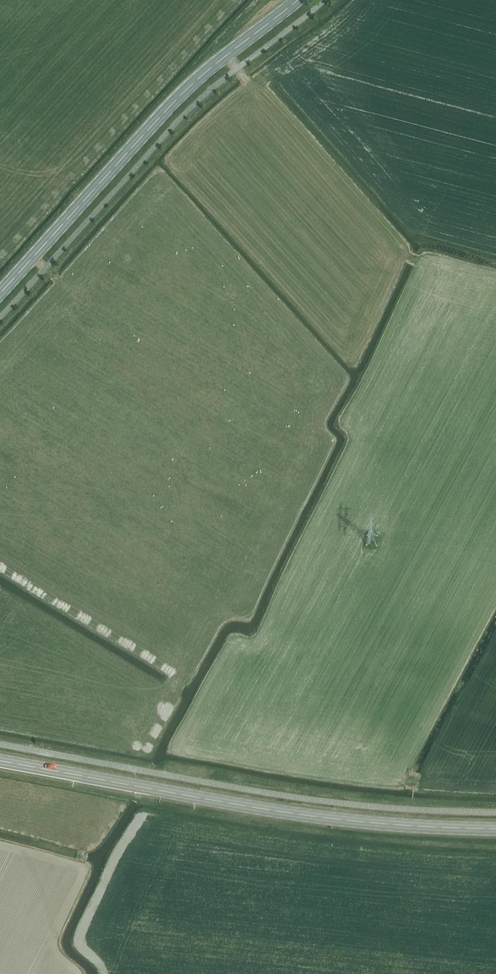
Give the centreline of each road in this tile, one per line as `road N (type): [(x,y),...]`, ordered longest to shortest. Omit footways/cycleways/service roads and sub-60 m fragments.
road 1 (primary): [(0,760),(295,813),(495,828)]
road 2 (tertiary): [(0,293),(187,88),(298,0)]

